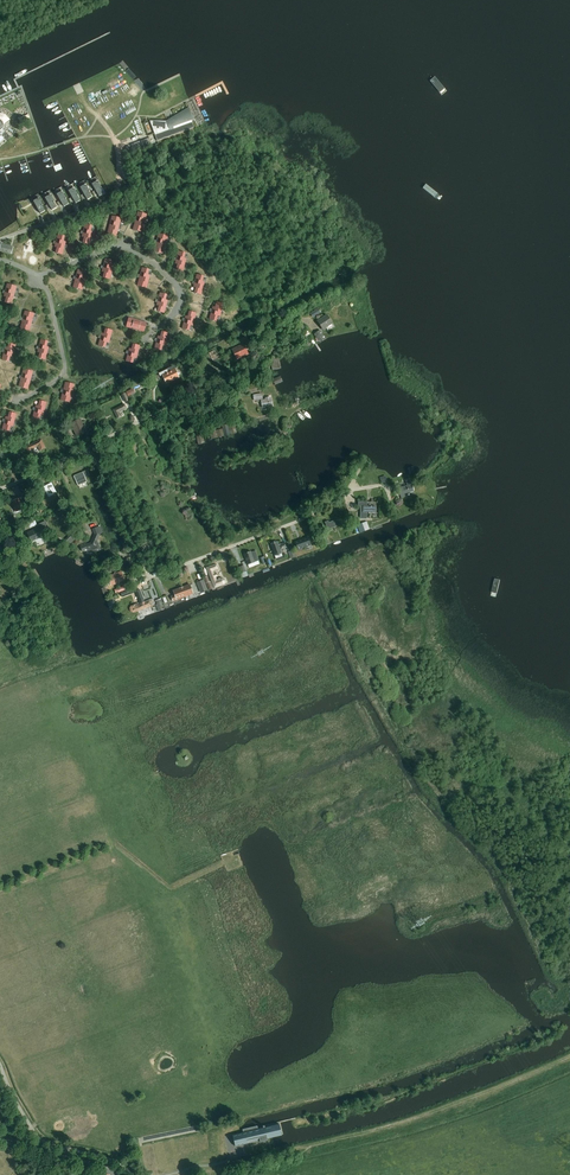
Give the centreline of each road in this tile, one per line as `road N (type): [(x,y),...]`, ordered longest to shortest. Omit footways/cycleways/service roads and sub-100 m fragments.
road 1 (residential): [(342,494),(294,523),(155,574),(143,565),(100,468),(79,453)]
road 2 (track): [(0,889),(108,845),(167,885),(225,861)]
road 3 (residential): [(79,453),(264,361)]

